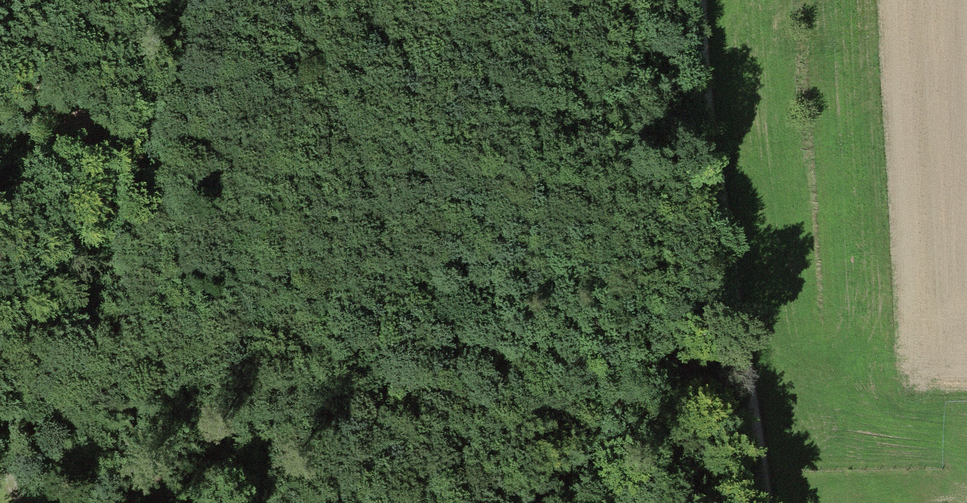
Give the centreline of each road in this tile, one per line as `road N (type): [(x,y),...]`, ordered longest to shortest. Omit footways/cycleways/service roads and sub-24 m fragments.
road 1 (track): [(765,502),(699,66),(698,0)]
road 2 (track): [(464,346),(294,336),(206,349),(138,382),(12,482)]
road 3 (track): [(186,0),(160,73),(20,351),(0,418)]
road 4 (track): [(464,346),(642,355),(758,462)]

